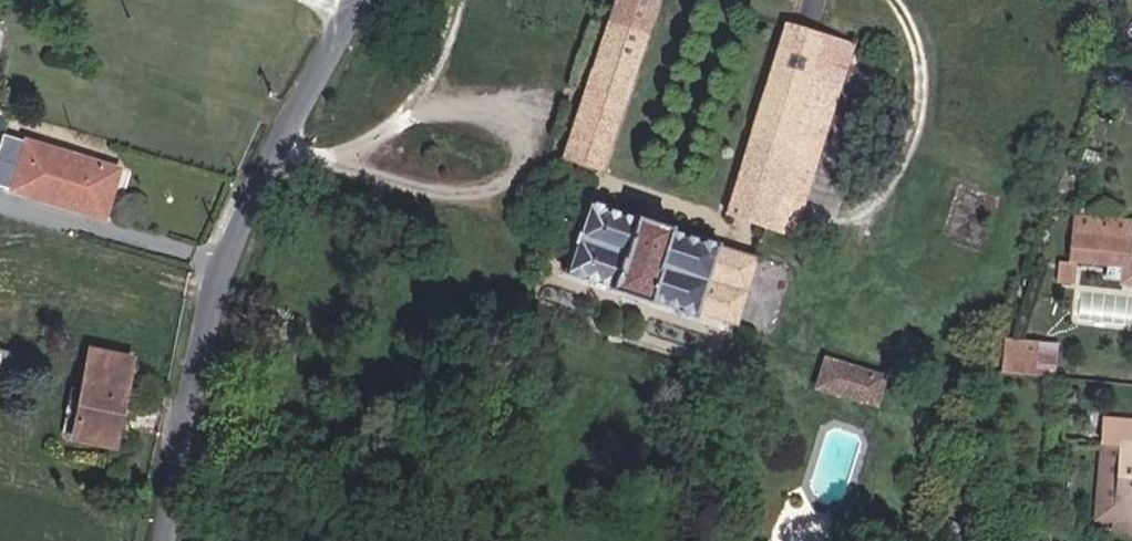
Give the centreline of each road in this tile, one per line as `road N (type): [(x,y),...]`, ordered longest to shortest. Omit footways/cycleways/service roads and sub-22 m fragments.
road 1 (unclassified): [(359,0),(290,115),(236,239),(206,338),(162,540)]

